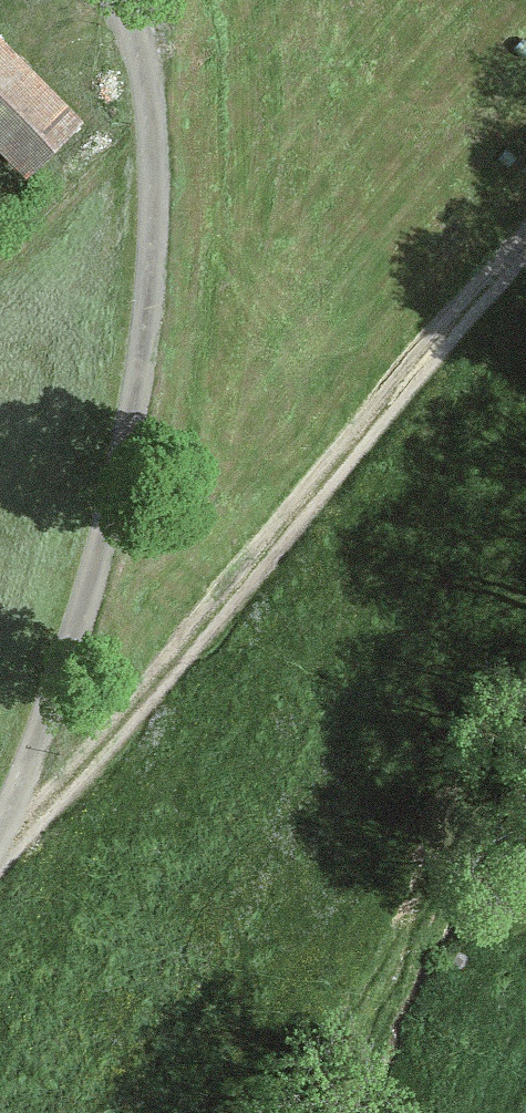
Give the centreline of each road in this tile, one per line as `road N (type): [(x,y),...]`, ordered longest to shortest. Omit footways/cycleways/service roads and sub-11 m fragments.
road 1 (track): [(1,836),(83,627),(131,408),(155,244),(141,25),(130,0)]
road 2 (track): [(525,241),(1,836)]

